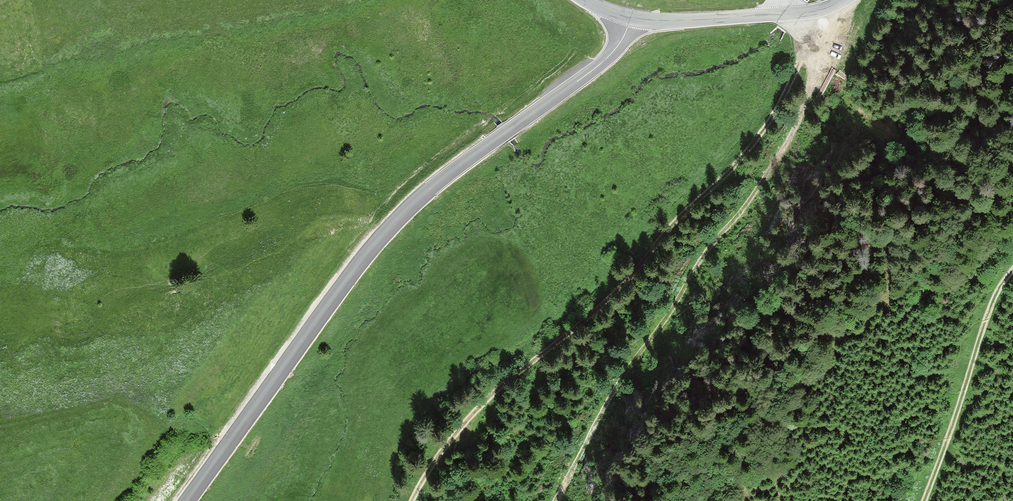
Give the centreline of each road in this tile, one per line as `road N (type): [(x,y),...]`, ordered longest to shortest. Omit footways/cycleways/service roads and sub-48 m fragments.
road 1 (unclassified): [(185,500),(388,228),(448,173),(596,68),(630,18)]
road 2 (track): [(801,13),(797,68),(735,166),(607,300),(496,390),(412,500)]
road 3 (track): [(554,500),(606,398),(761,186),(803,113),(808,79),(801,48)]
road 4 (track): [(1012,269),(992,302),(924,500)]
road 5 (tertiary): [(846,0),(801,13),(630,18)]

